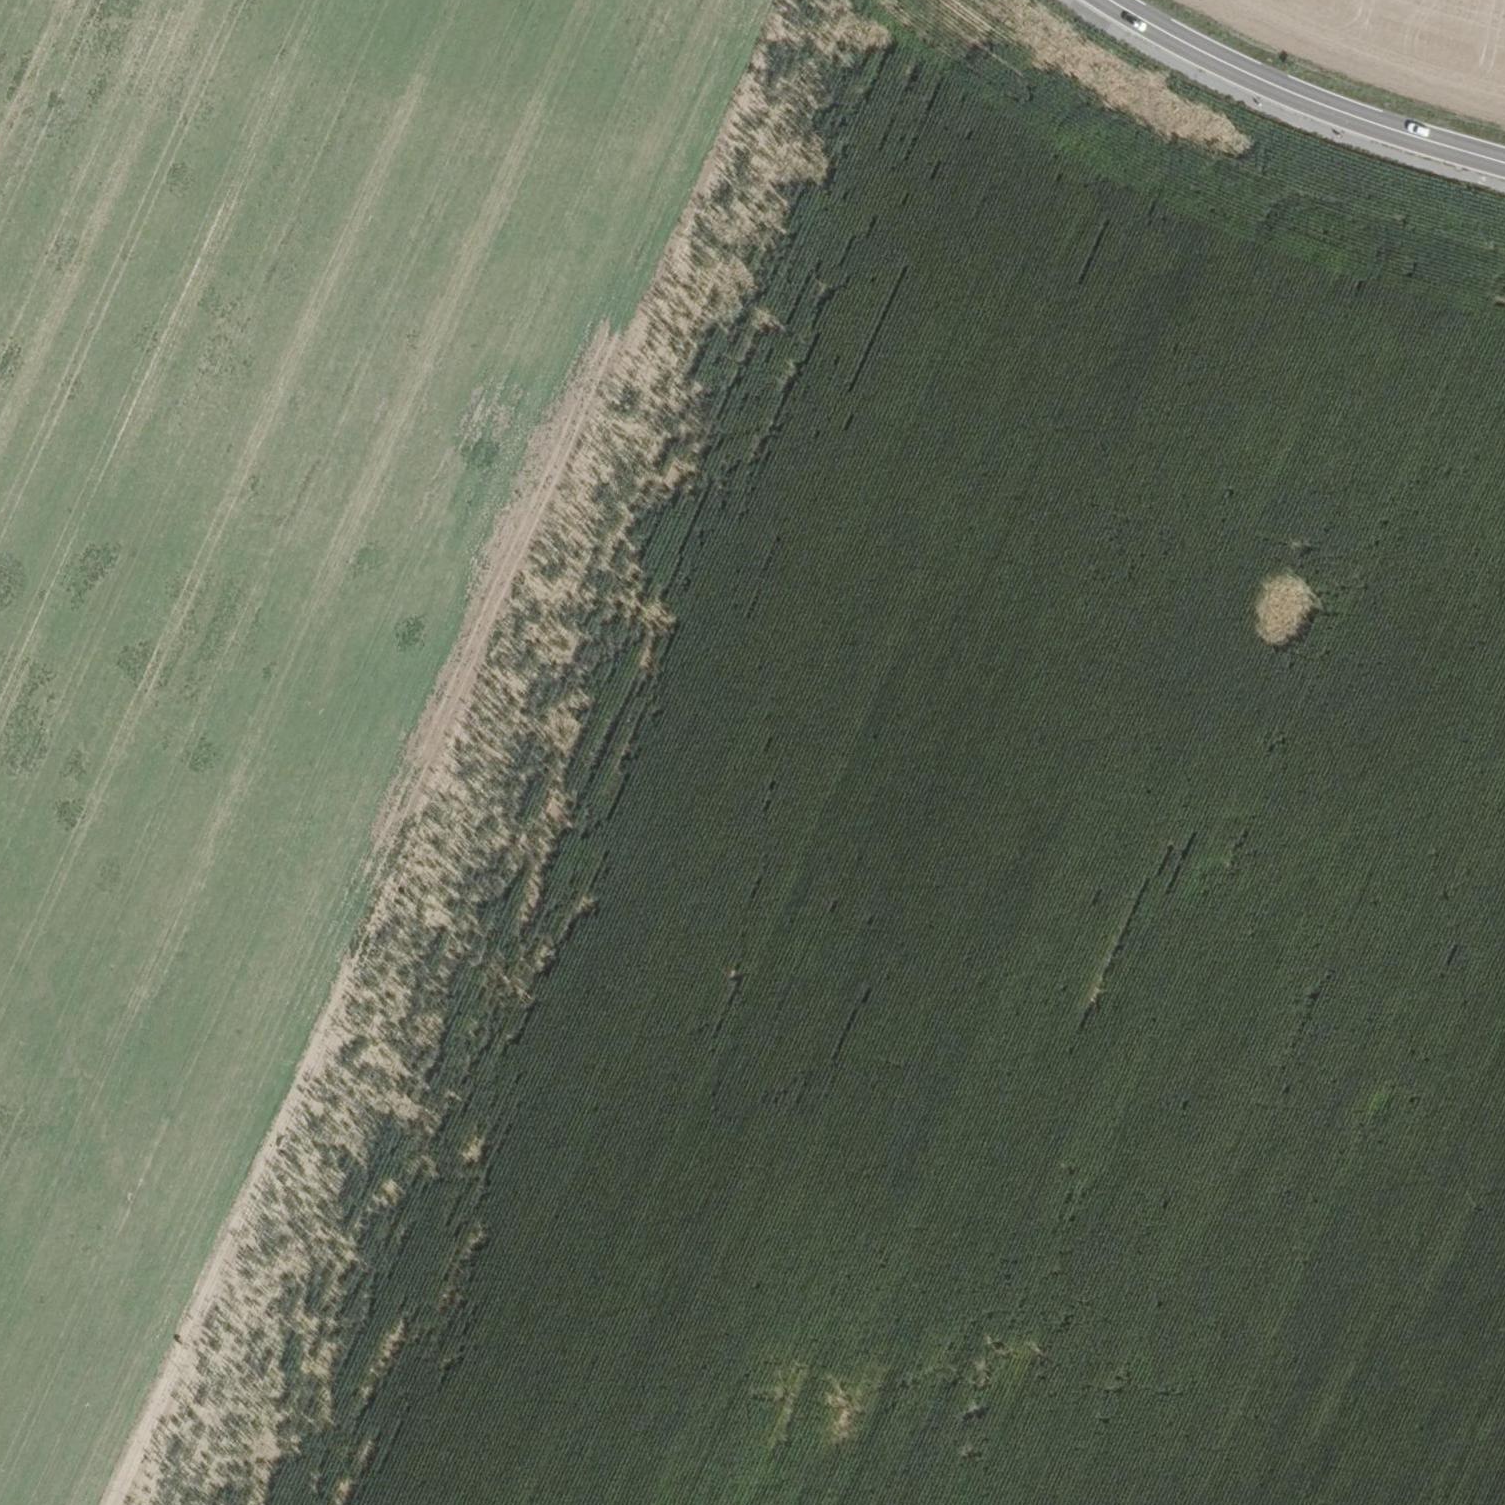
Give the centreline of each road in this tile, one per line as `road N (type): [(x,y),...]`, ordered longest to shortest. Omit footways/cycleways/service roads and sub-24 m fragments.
road 1 (secondary): [(1504,165),(1256,81),(1105,0)]

